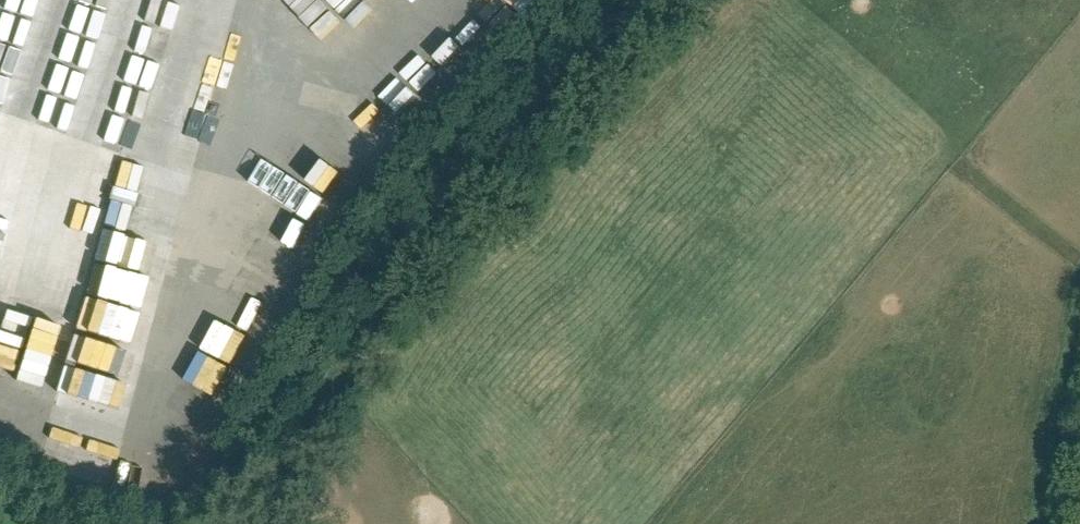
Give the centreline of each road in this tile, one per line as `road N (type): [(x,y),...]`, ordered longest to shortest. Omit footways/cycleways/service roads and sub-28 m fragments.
road 1 (track): [(614,0),(522,93),(346,307),(256,452),(195,523)]

